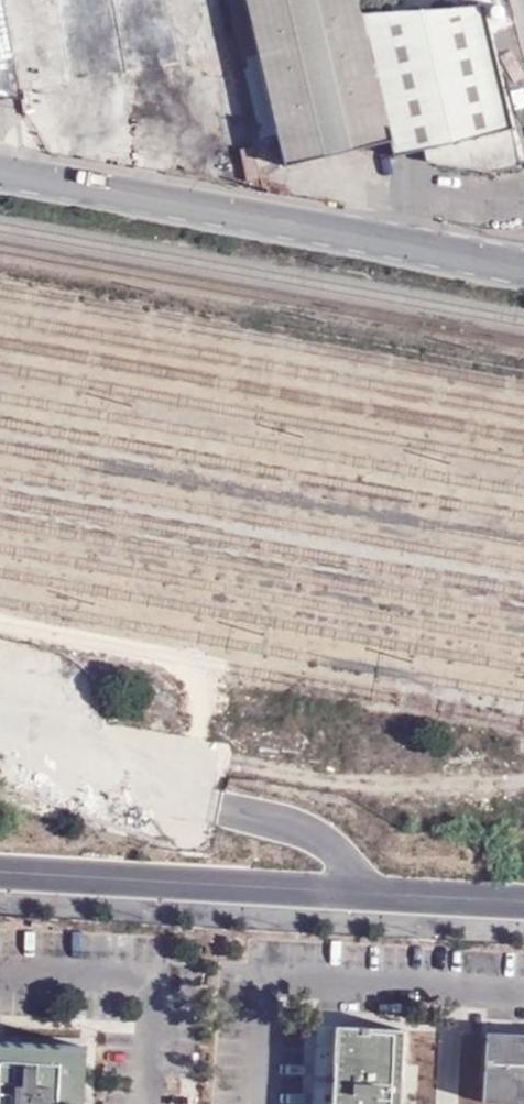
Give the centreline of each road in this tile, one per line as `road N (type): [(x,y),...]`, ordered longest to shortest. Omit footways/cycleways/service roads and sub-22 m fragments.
road 1 (tertiary): [(0,177),(523,273)]
road 2 (residential): [(0,872),(523,905)]

